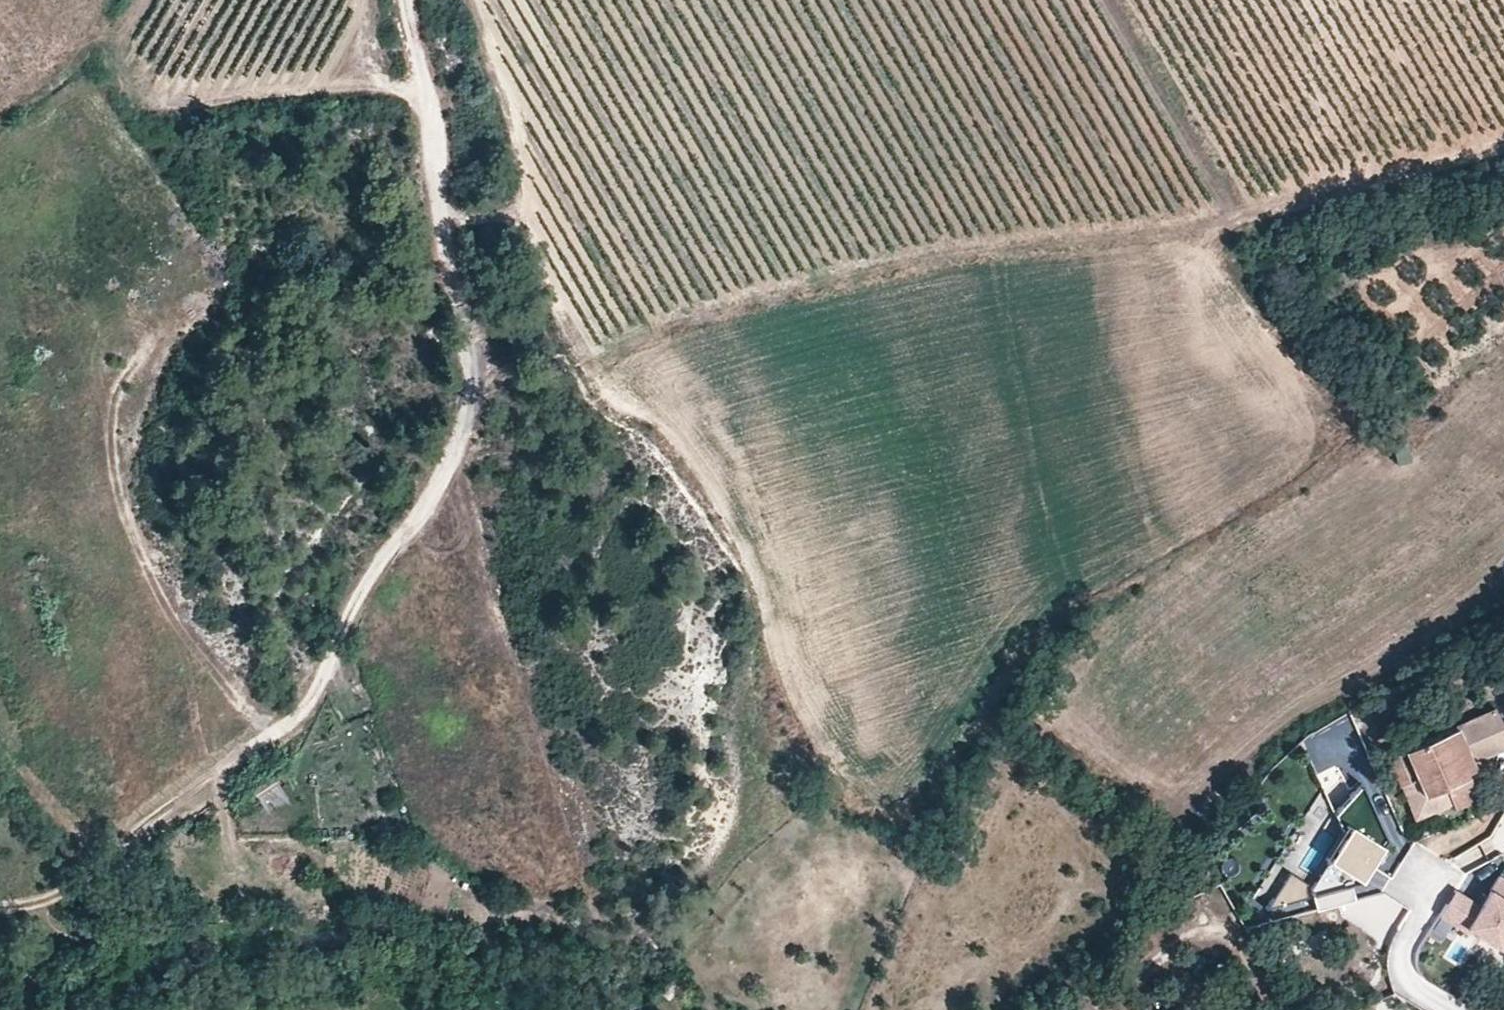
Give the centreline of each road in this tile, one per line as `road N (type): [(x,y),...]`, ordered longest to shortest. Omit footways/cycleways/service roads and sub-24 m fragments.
road 1 (track): [(398,0),(472,369),(460,425),(298,713),(60,901)]

